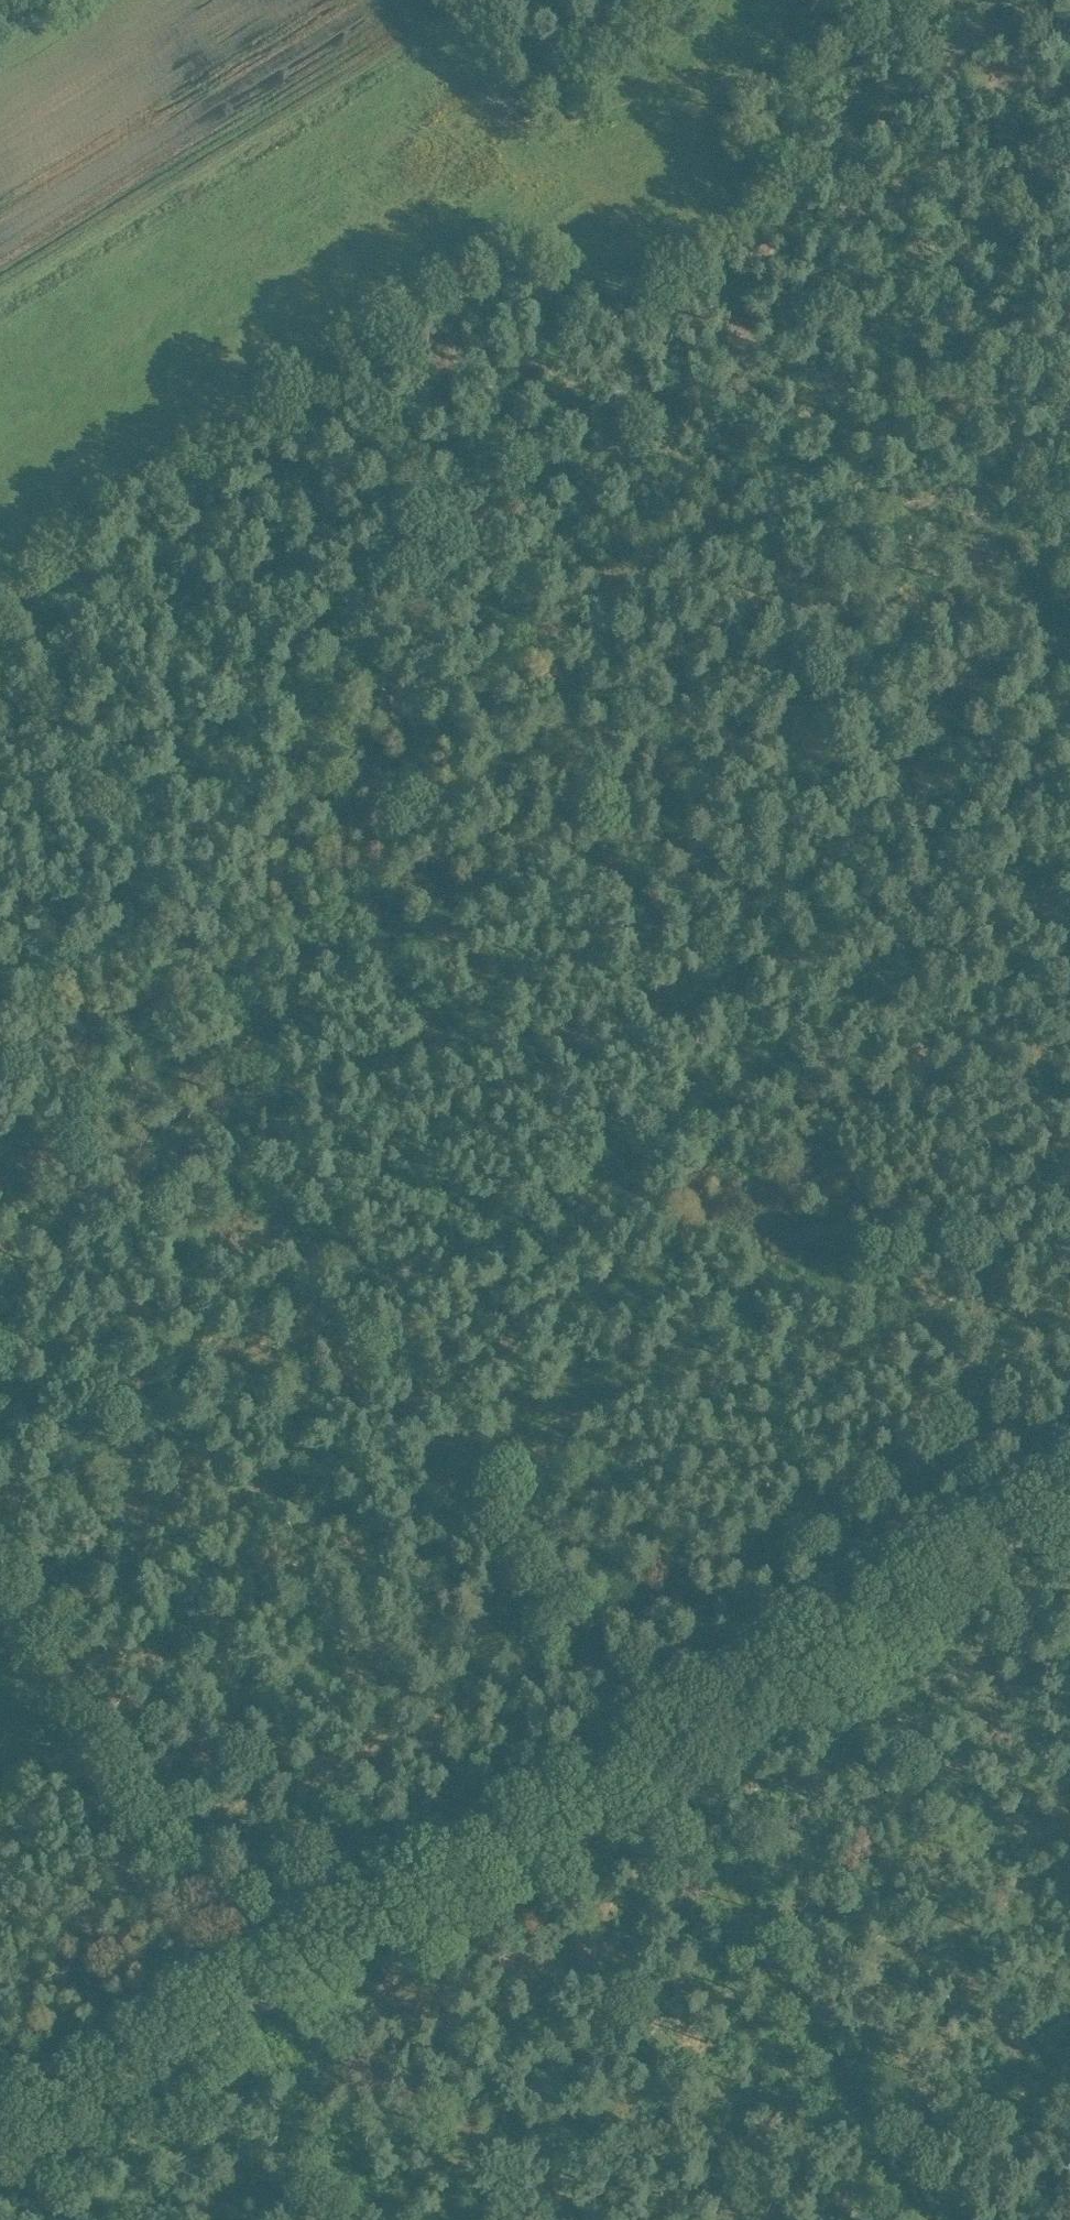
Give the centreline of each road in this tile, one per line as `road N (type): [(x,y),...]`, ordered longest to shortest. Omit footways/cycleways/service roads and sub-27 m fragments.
road 1 (unclassified): [(0,2156),(1069,1504)]

